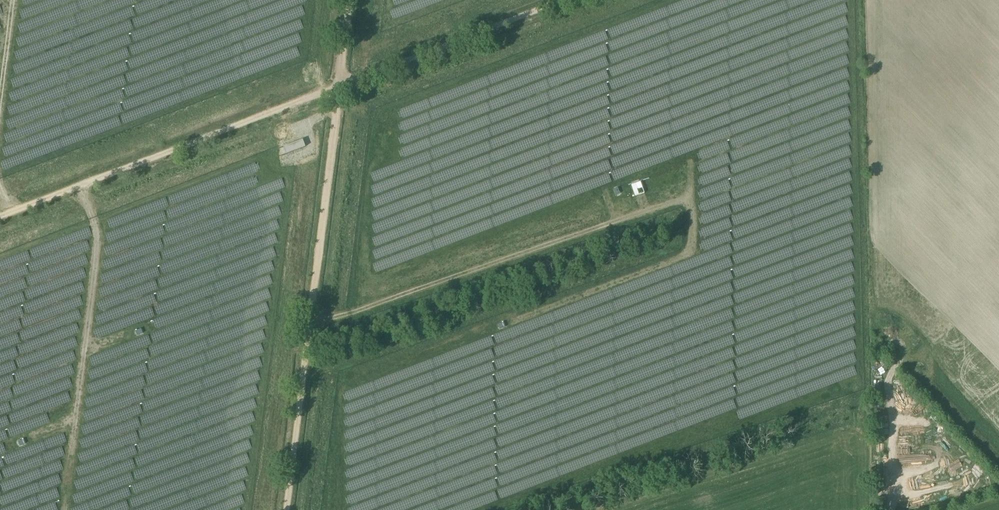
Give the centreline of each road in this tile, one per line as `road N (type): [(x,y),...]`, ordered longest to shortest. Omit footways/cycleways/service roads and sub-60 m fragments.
road 1 (unclassified): [(284,509),(337,89)]
road 2 (unclassified): [(337,89),(0,219)]
road 3 (unclassified): [(337,89),(567,0)]

